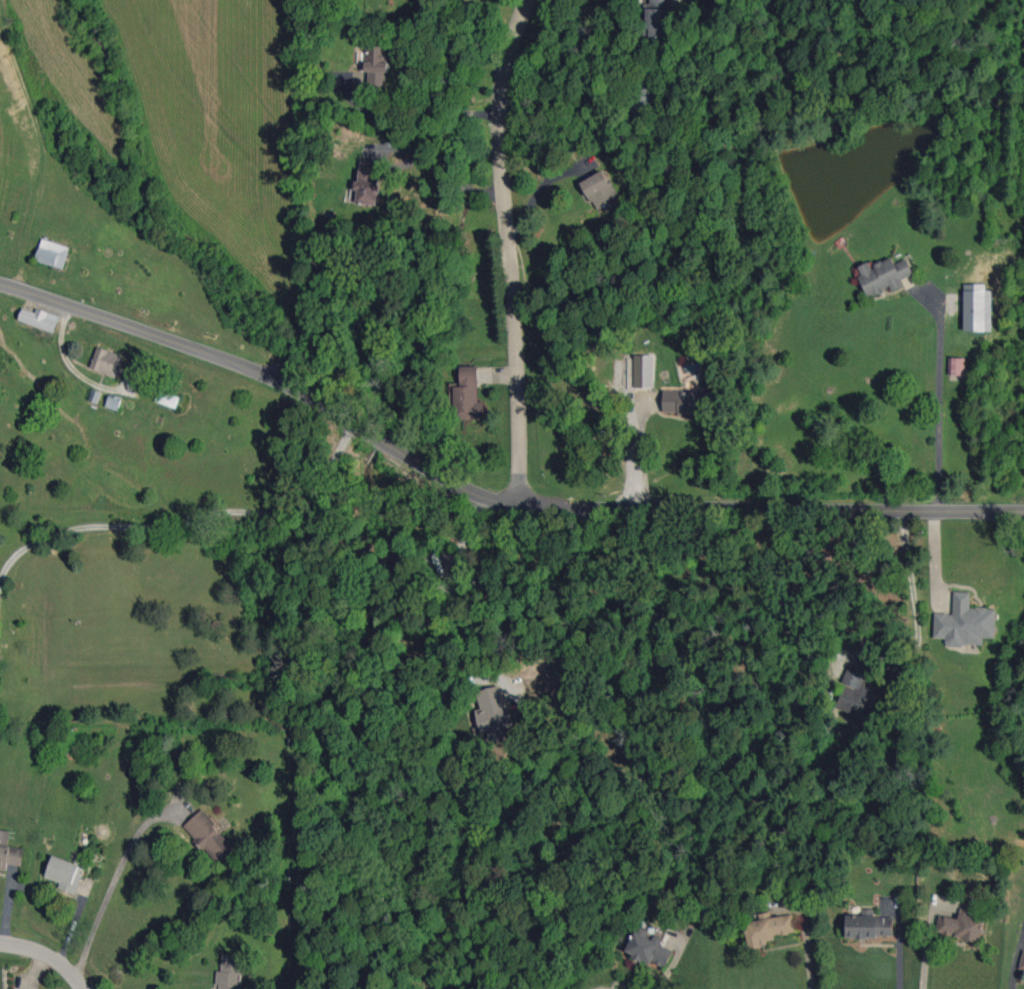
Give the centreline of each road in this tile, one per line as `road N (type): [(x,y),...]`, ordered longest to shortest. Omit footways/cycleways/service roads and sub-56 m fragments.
road 1 (residential): [(1023,510),(505,505),(259,372),(0,284)]
road 2 (residential): [(521,506),(520,371),(500,111),(528,0)]

